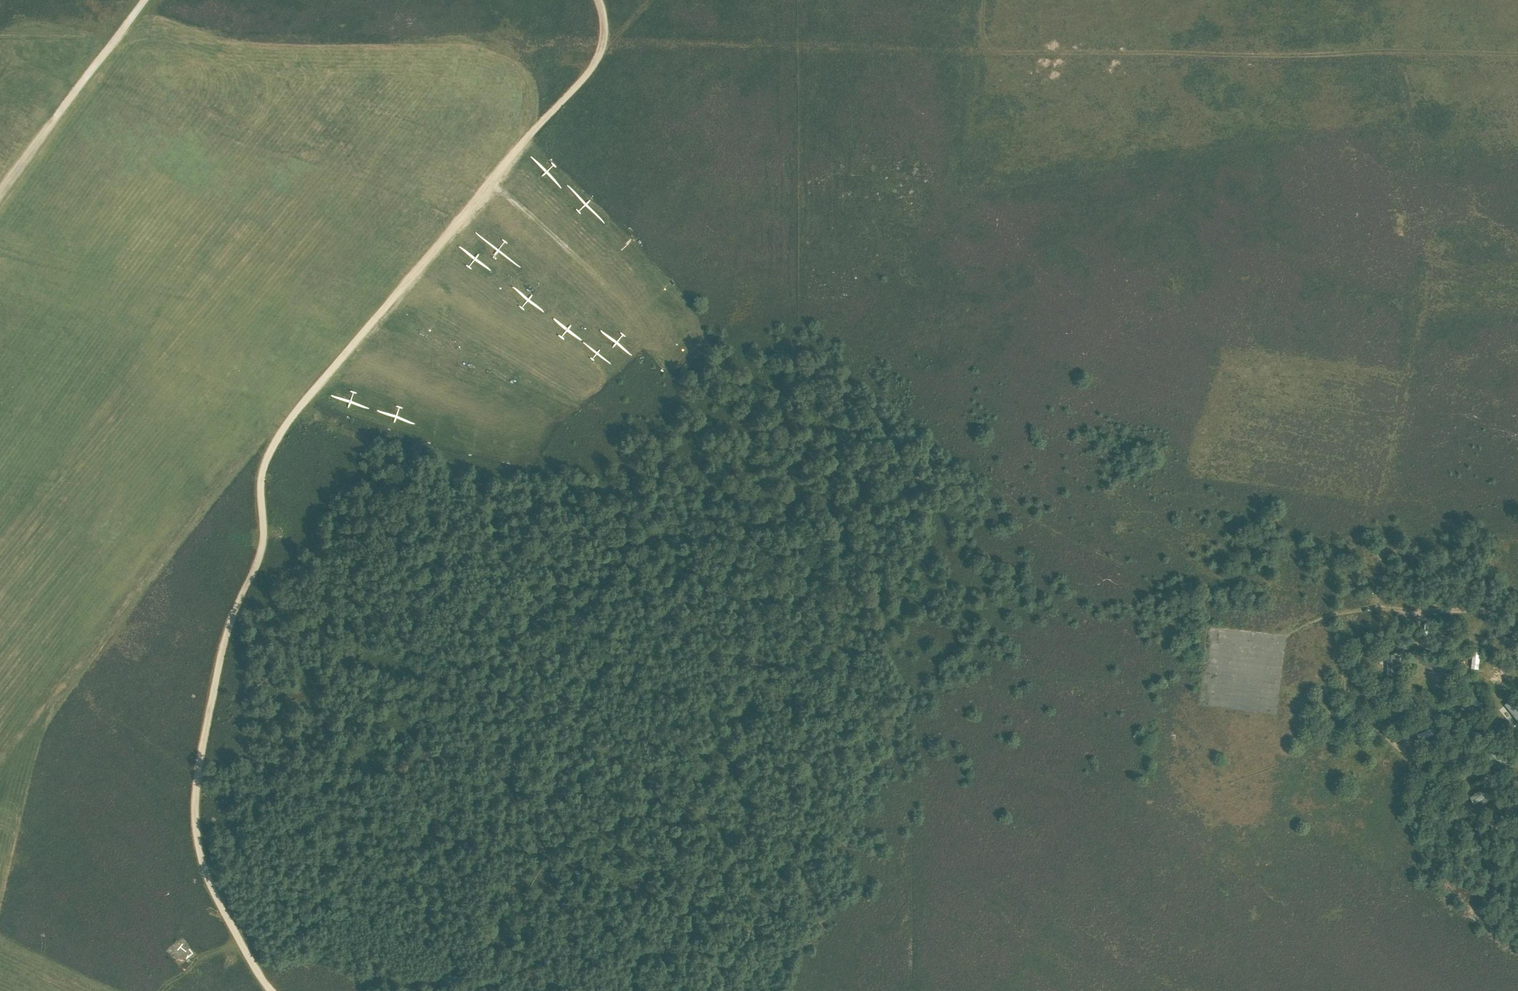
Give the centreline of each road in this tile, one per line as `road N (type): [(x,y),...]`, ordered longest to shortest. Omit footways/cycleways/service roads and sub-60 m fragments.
road 1 (track): [(1517,55),(1005,53)]
road 2 (track): [(1241,671),(1325,616),(1382,609),(1517,612)]
road 3 (track): [(1517,842),(1386,735)]

